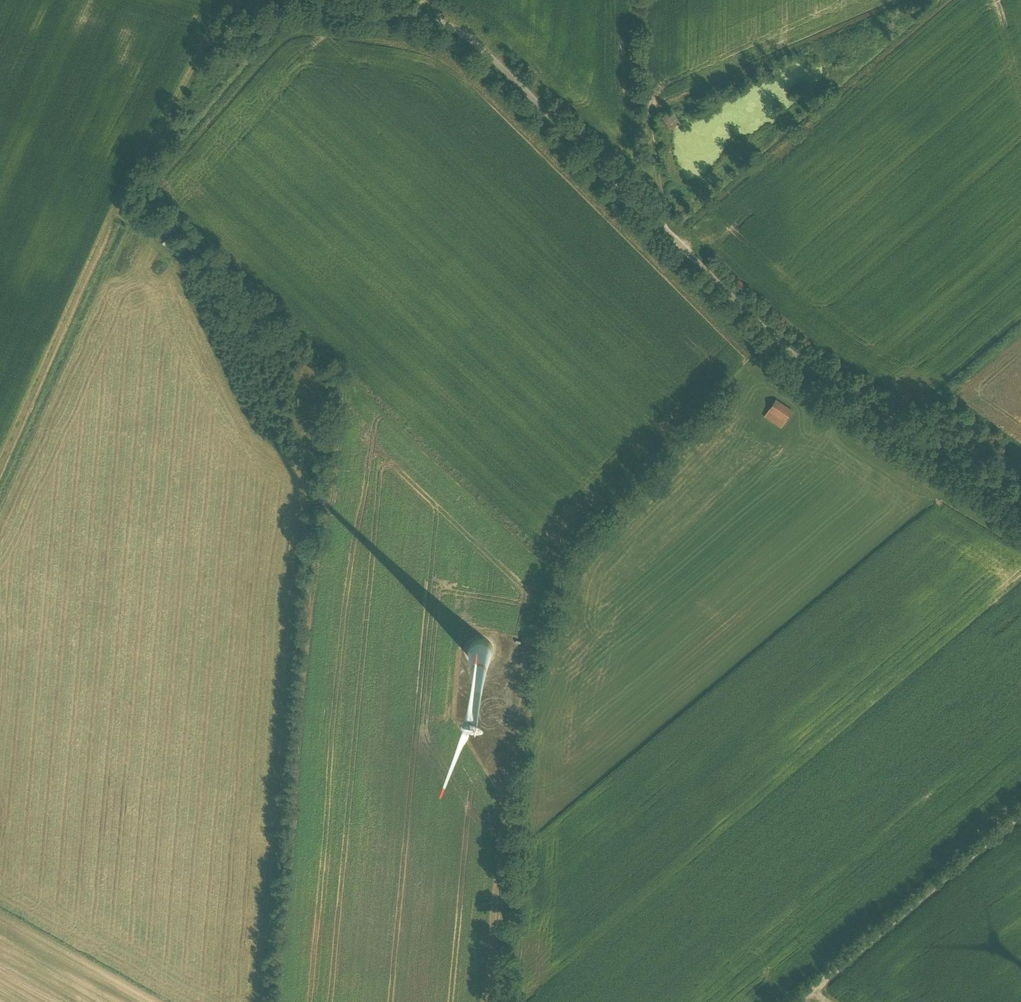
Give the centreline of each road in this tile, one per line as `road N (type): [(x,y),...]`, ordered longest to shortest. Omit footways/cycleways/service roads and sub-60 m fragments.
road 1 (unclassified): [(1020,498),(813,369),(468,46),(329,0)]
road 2 (unclassified): [(1020,815),(799,1001)]

